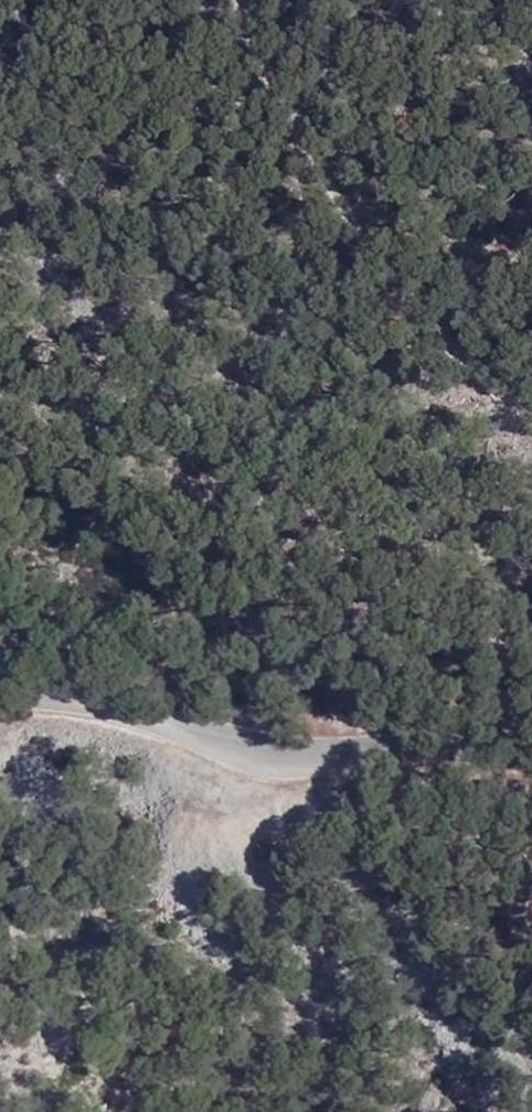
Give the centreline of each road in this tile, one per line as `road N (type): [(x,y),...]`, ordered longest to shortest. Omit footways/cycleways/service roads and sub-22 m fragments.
road 1 (unclassified): [(531,761),(450,750),(295,761),(25,700),(0,705)]
road 2 (track): [(531,419),(459,355),(270,120),(241,0)]

